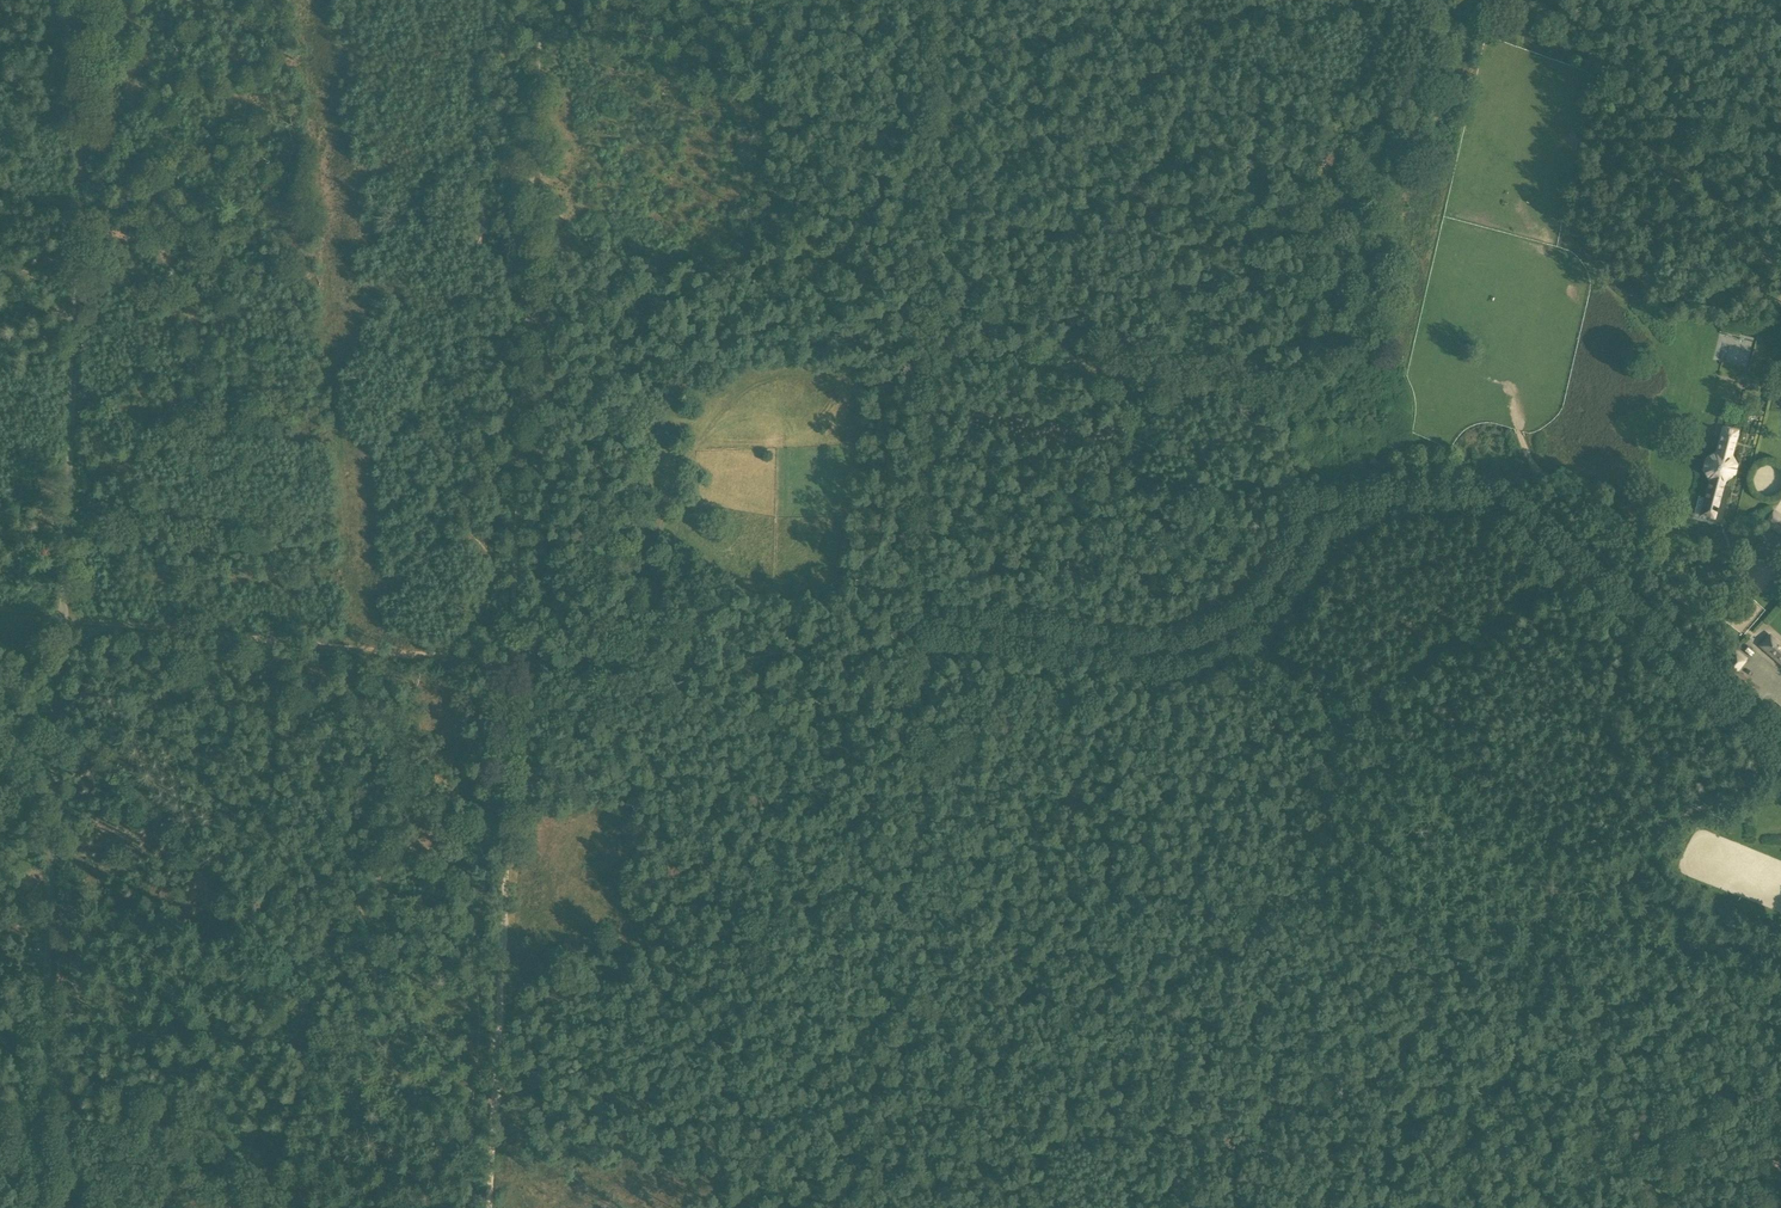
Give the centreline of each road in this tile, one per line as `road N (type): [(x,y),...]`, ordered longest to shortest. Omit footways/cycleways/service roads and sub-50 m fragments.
road 1 (track): [(1780,752),(1468,491),(1309,520),(1234,630),(1177,651),(922,622),(857,627),(743,661),(565,665)]
road 2 (unclassified): [(97,0),(38,1207)]
road 3 (track): [(1294,1207),(1328,713),(1390,737),(1584,847),(1780,761)]
road 4 (track): [(537,0),(507,664)]
road 5 (track): [(0,612),(507,664)]
road 6 (track): [(509,780),(480,800),(368,995),(311,1077),(261,1207)]
road 7 (track): [(487,1207),(499,828),(509,780)]

